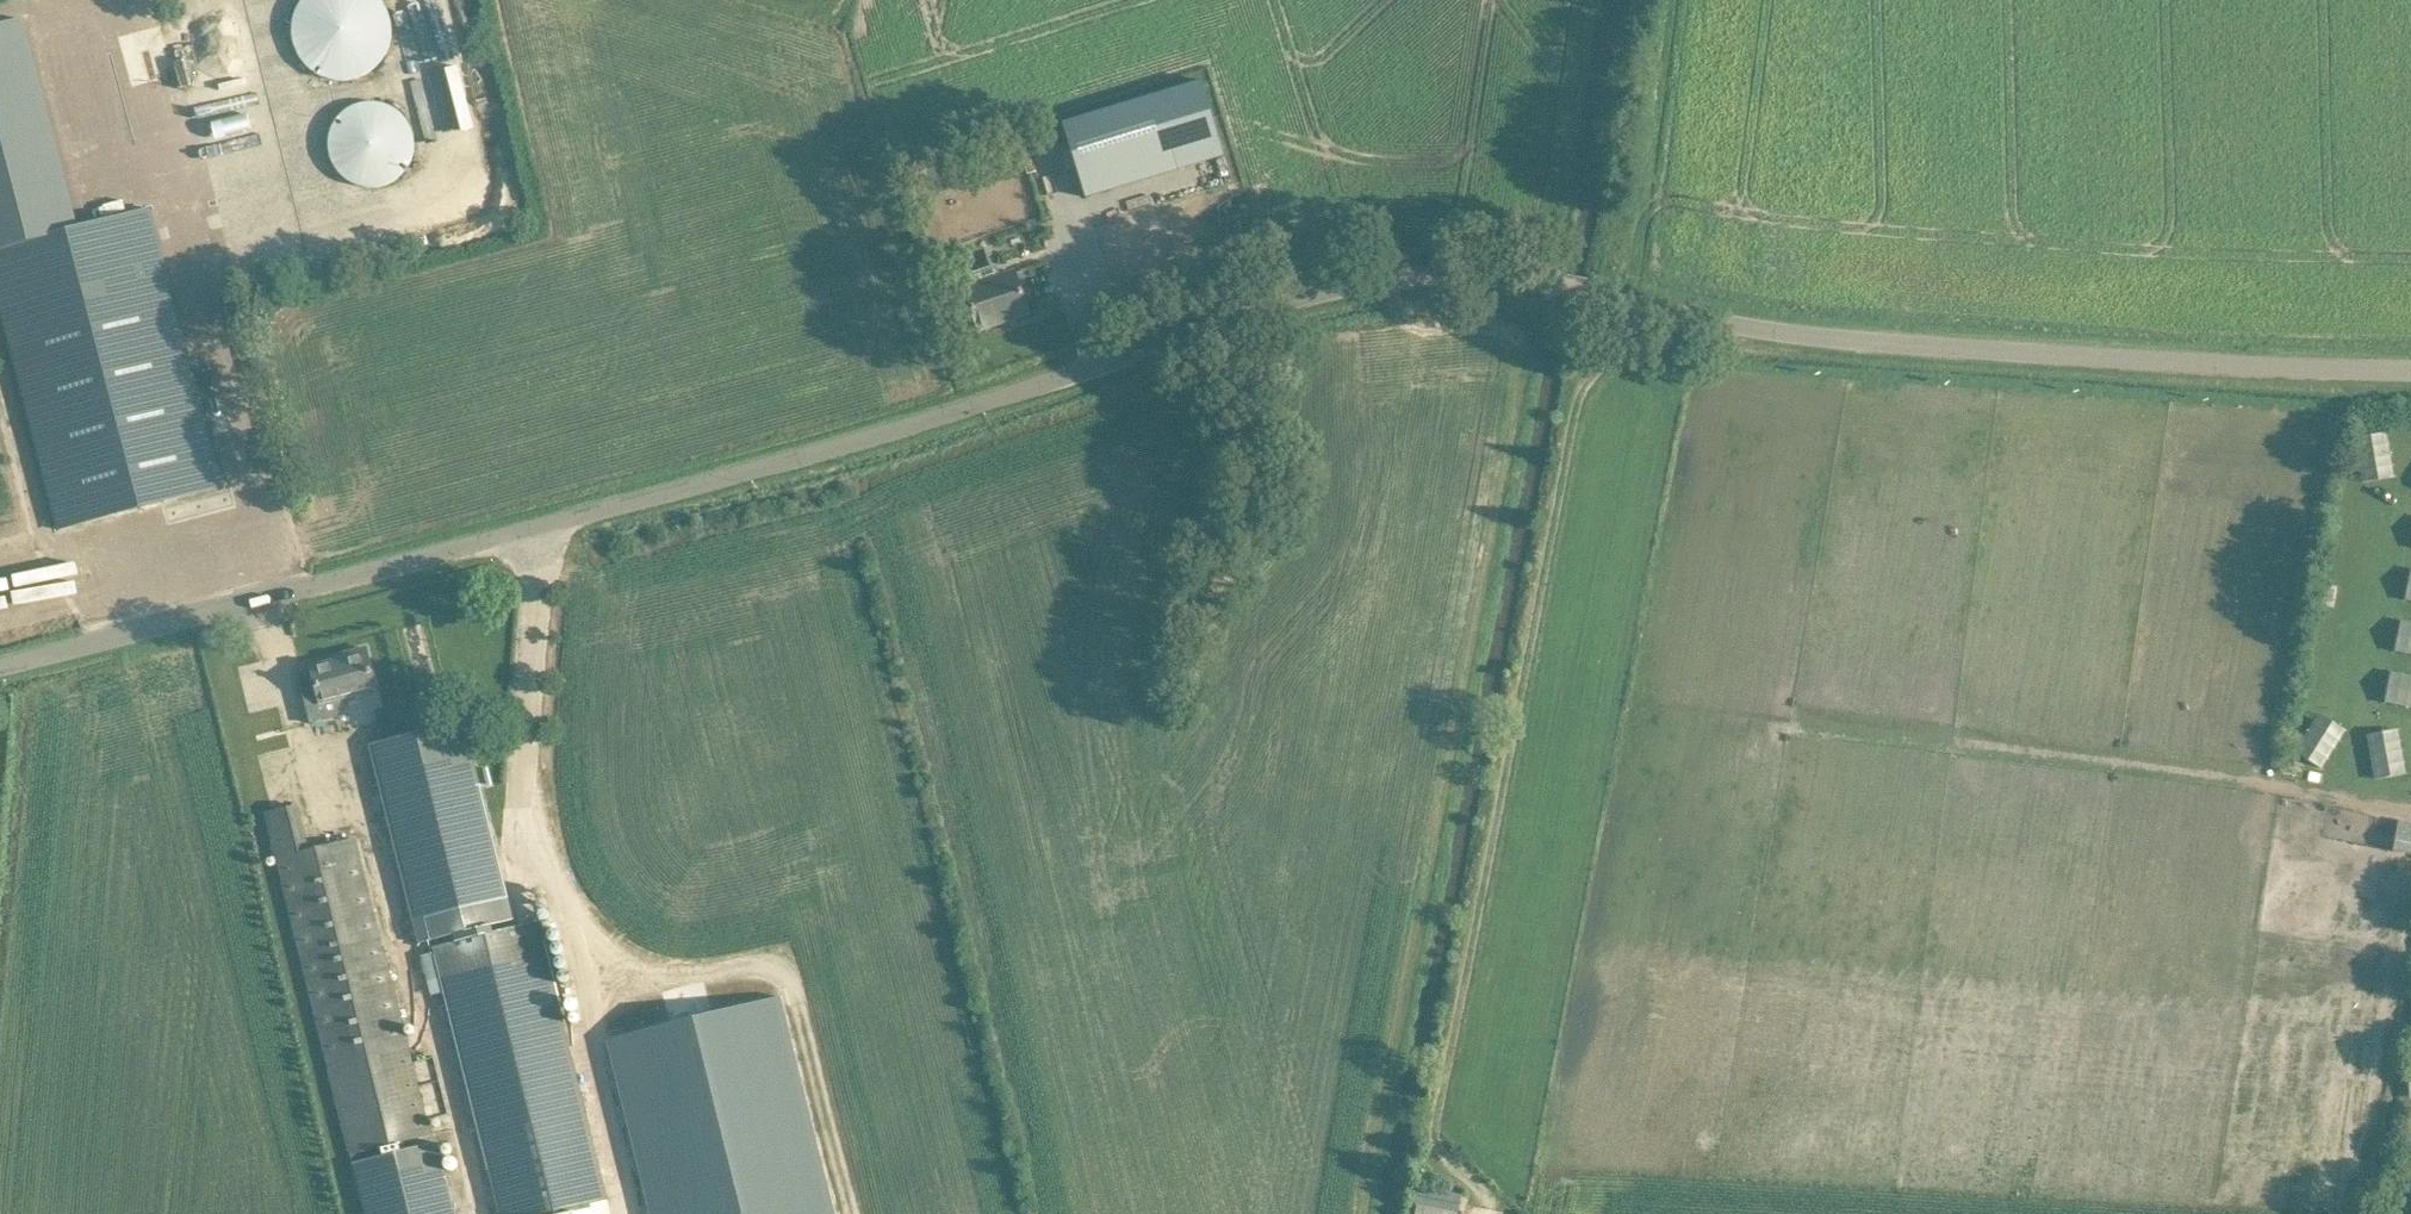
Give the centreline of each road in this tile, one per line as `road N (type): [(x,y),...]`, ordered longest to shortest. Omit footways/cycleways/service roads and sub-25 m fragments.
road 1 (unclassified): [(2410,370),(1809,336),(1512,277),(1410,277),(1287,302),(830,449),(0,667)]
road 2 (track): [(1651,309),(1580,395),(1433,1137),(1504,1208)]
road 3 (track): [(2410,811),(2270,782),(1645,696)]
road 4 (track): [(1620,301),(1636,270),(1654,70),(1670,0)]

